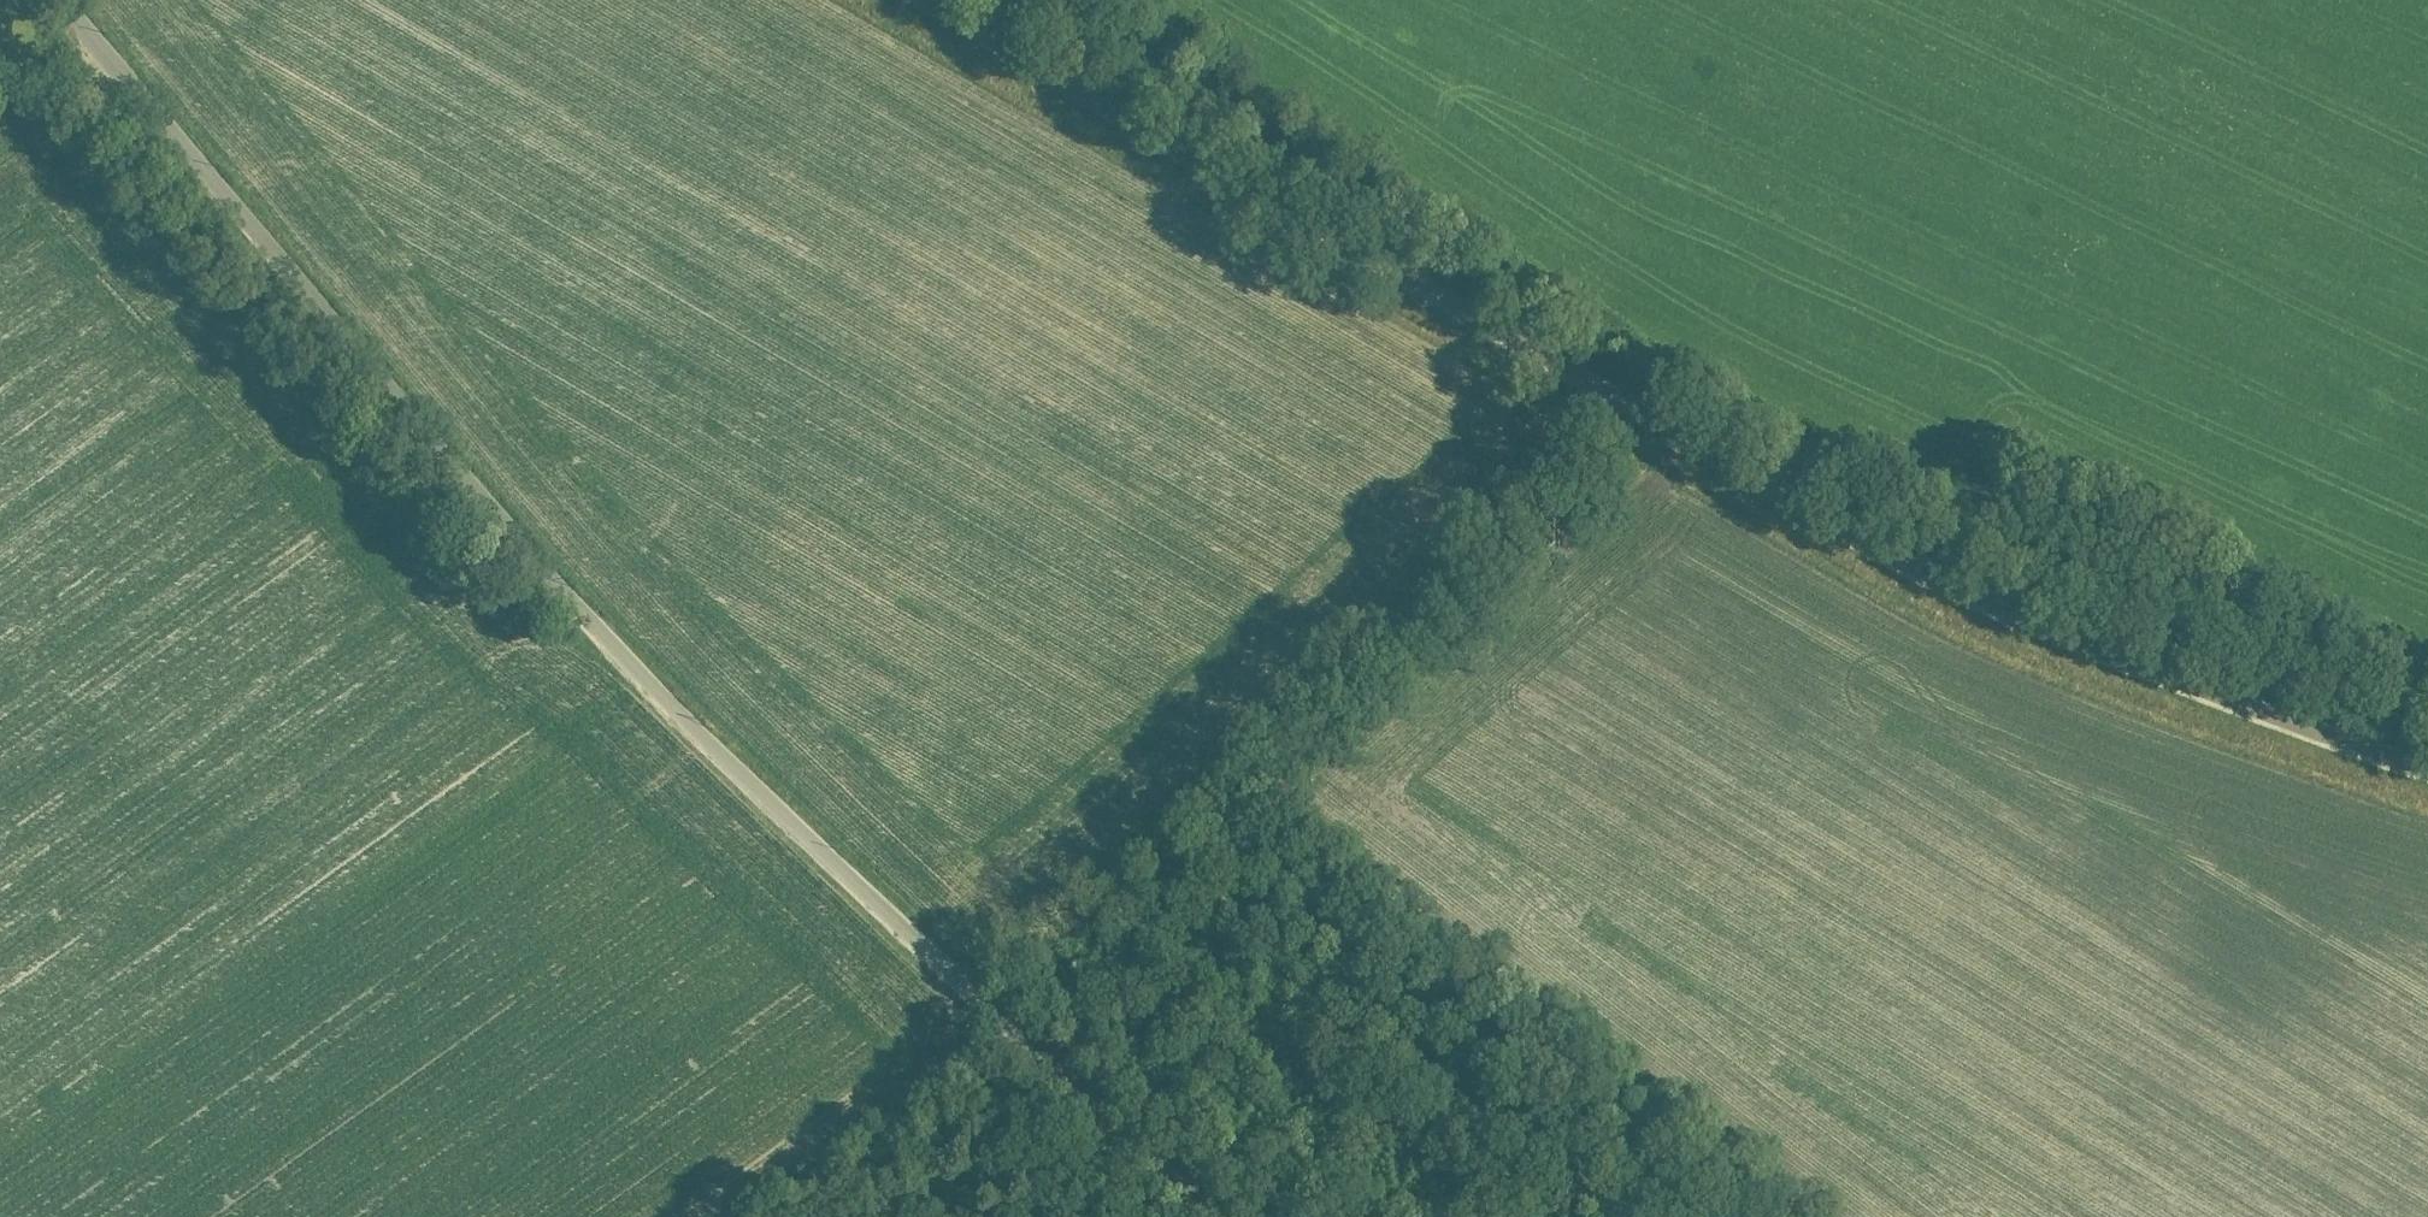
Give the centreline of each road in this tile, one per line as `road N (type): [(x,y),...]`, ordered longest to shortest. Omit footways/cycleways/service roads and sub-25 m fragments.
road 1 (residential): [(904,0),(1767,491),(2044,633),(2427,774)]
road 2 (residential): [(1213,1216),(633,687),(48,0)]

